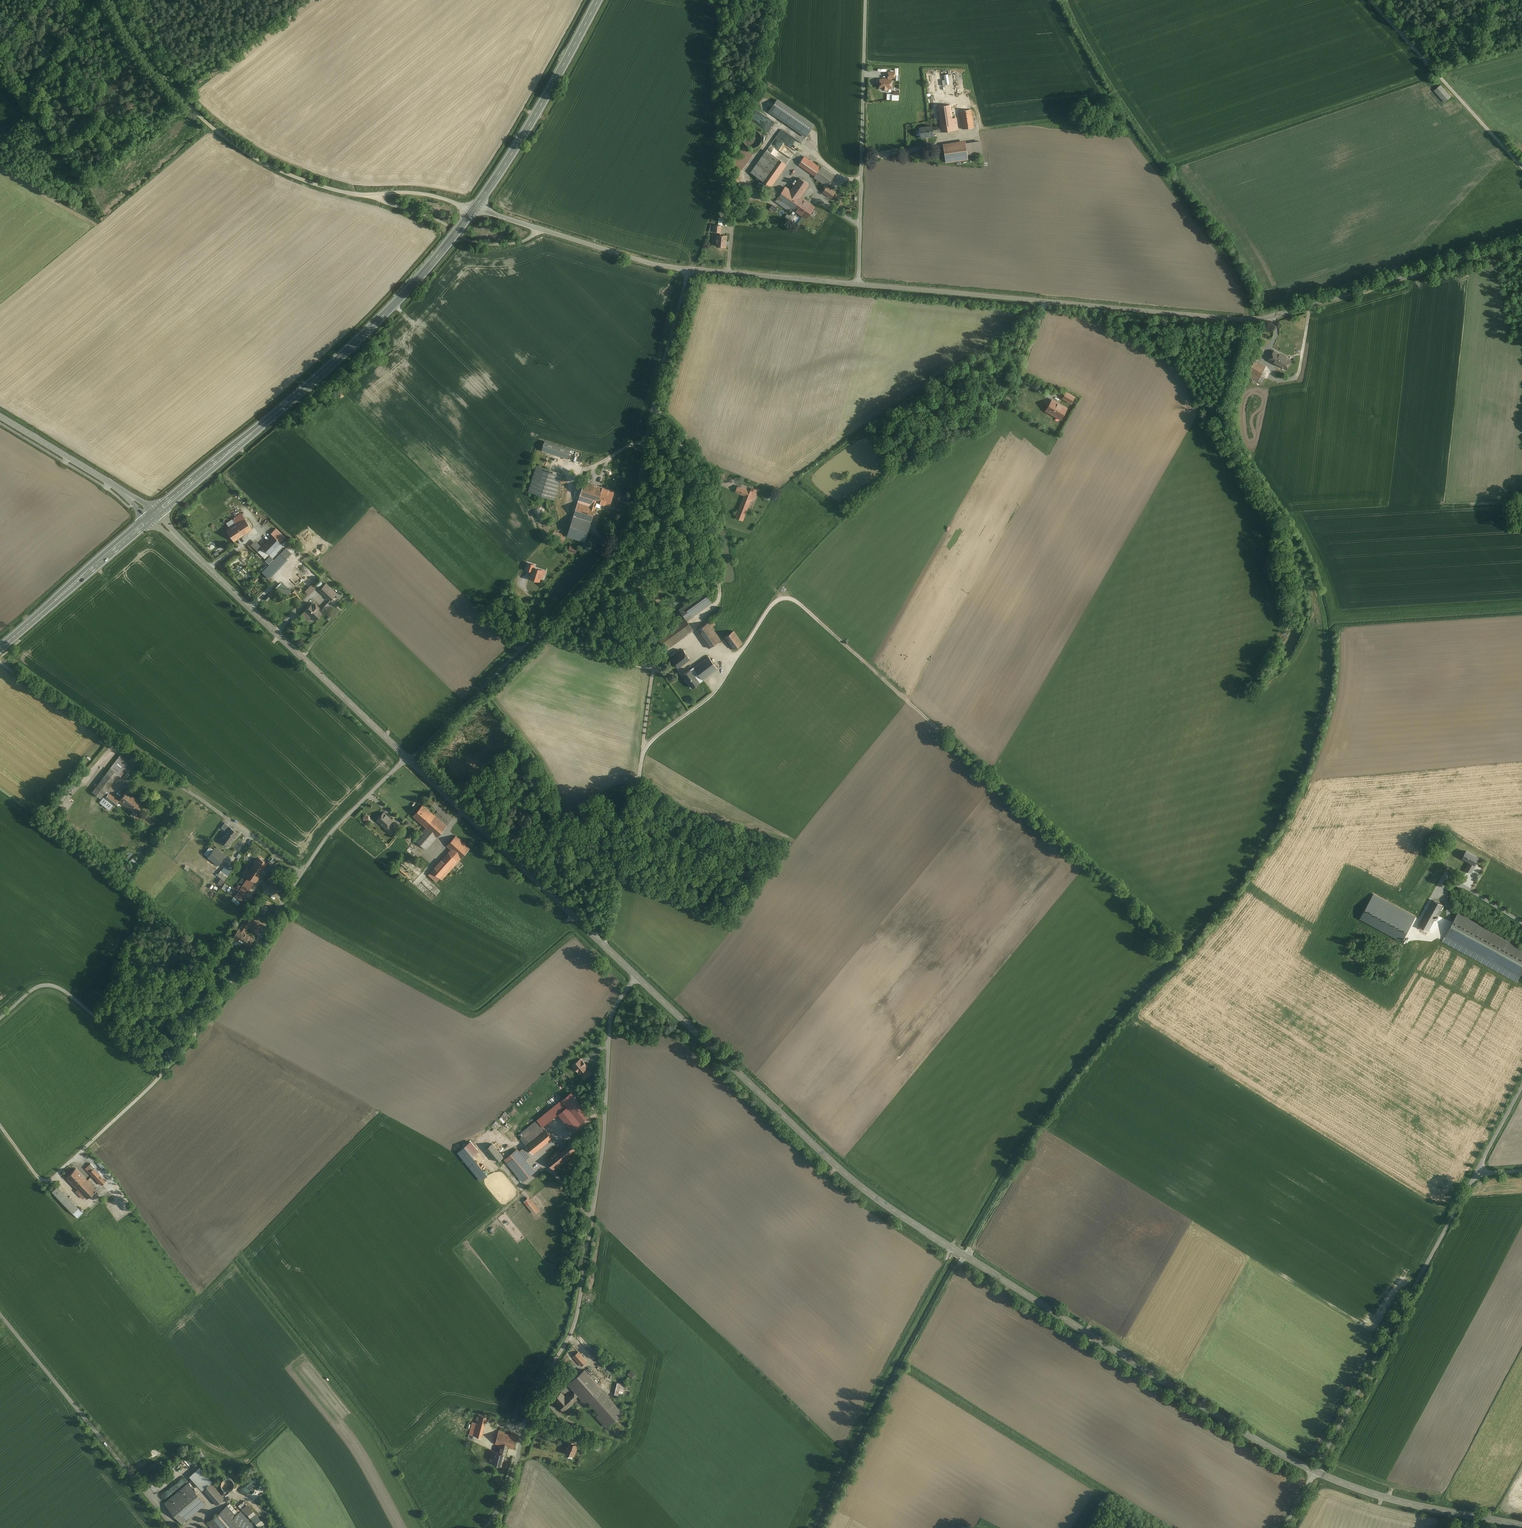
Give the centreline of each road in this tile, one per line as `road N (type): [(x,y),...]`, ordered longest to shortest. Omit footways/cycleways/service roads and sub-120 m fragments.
road 1 (tertiary): [(1311,1469),(905,1218),(638,979)]
road 2 (unclassified): [(1521,243),(1247,320),(858,284)]
road 3 (track): [(731,667),(772,605),(797,598),(1162,932)]
road 4 (unclassified): [(0,1018),(32,990),(54,984),(144,1057),(159,1063),(179,1055),(328,834),(407,759)]
road 5 (unclassified): [(407,759),(623,540),(690,269)]
road 6 (unclassified): [(484,1527),(510,1484),(532,1401),(575,1326),(604,1149),(611,1026),(638,979)]
road 7 (secondary): [(474,209),(364,334),(153,516)]
road 8 (unclassified): [(474,209),(414,193),(343,192),(262,162),(182,98),(113,0)]
road 9 (tertiary): [(407,759),(153,516)]
road 10 (unclassified): [(1311,1469),(1476,1172)]
road 11 (tertiary): [(638,979),(407,759)]
road 12 (unclassified): [(177,1527),(0,1313)]
road 13 (secondary): [(599,0),(474,209)]
road 14 (unclassified): [(690,269),(474,209)]
road 15 (track): [(1521,163),(1374,0)]
road 16 (unclassified): [(858,284),(863,66)]
road 17 (tertiary): [(1521,1524),(1418,1505),(1311,1469)]
road 18 (secondary): [(153,516),(0,650)]
road 19 (track): [(603,946),(645,748)]
road 20 (tertiary): [(0,415),(153,516)]
road 21 (track): [(151,764),(0,661)]
road 22 (track): [(539,229),(516,243),(477,243),(374,194)]
road 23 (unclassified): [(858,284),(690,269)]
road 24 (track): [(966,1257),(904,1375)]
road 25 (track): [(655,667),(540,632)]

